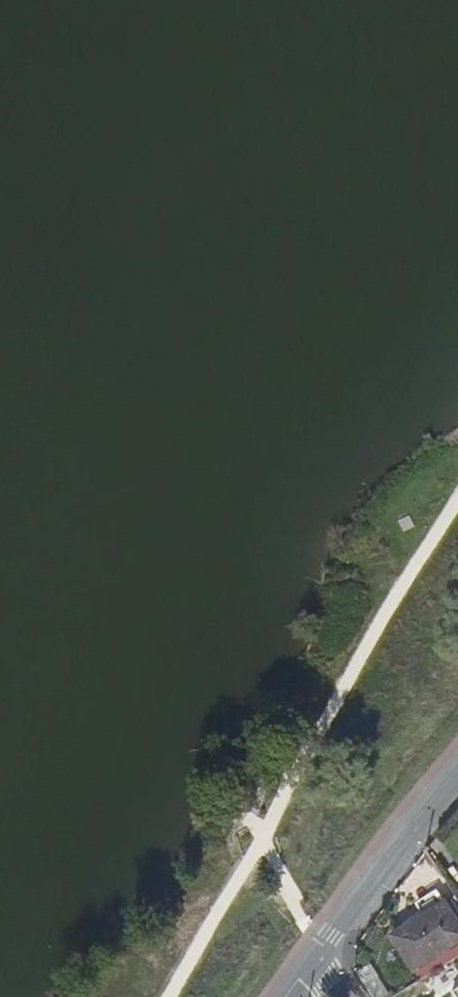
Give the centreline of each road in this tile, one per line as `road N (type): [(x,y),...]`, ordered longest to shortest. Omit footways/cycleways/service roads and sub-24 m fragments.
road 1 (residential): [(457,771),(319,956)]

